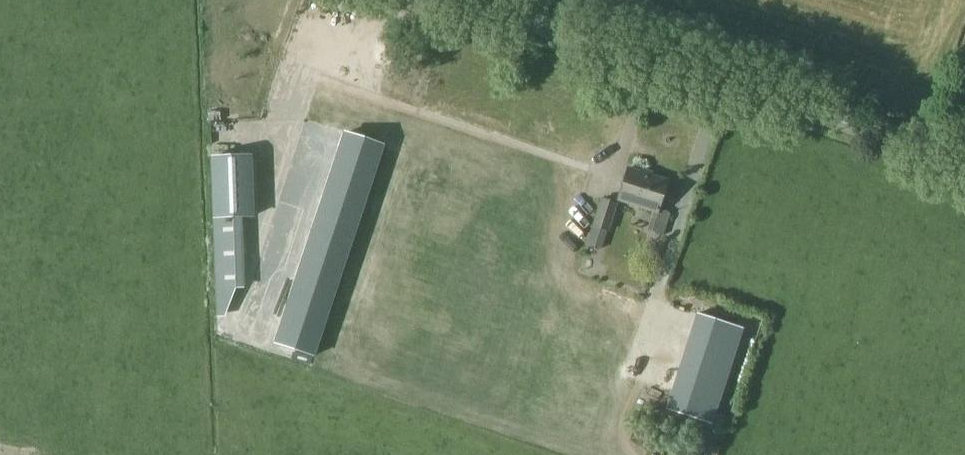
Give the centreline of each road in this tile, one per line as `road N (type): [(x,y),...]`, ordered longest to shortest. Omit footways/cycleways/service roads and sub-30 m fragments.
road 1 (tertiary): [(964,157),(456,0)]

